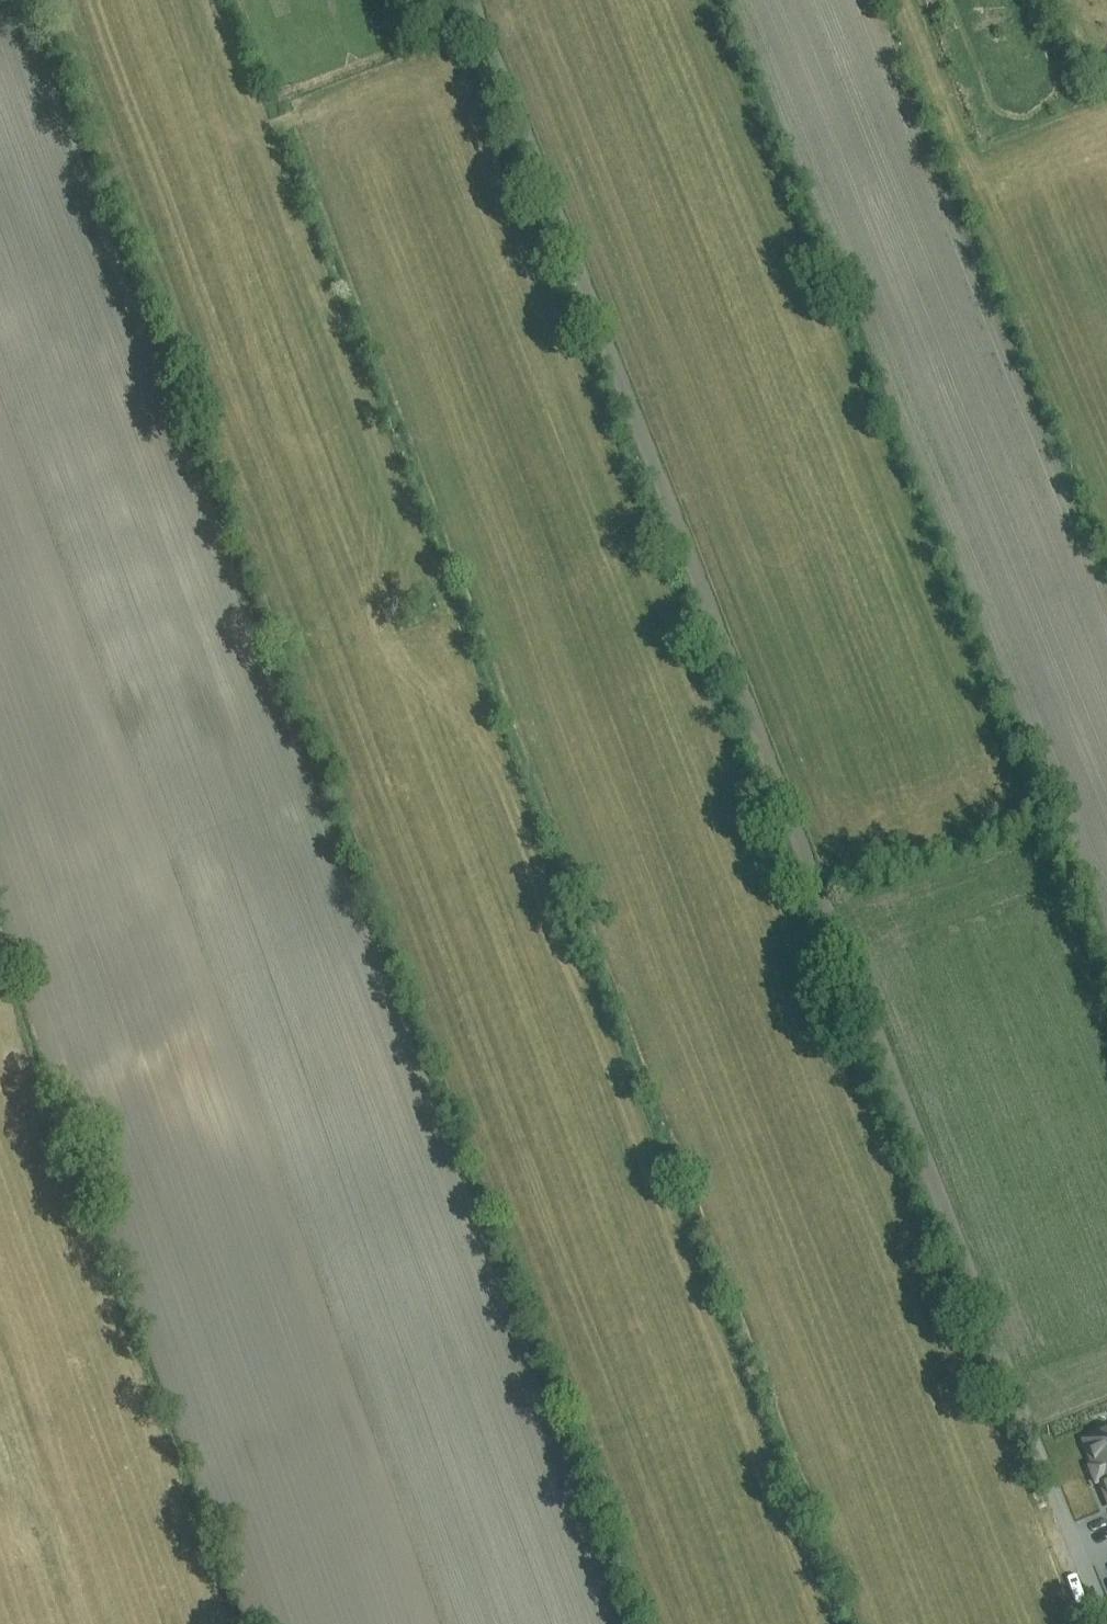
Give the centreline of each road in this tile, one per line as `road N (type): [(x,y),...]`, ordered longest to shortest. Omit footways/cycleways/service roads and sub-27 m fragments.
road 1 (track): [(1084,1564),(476,0)]

